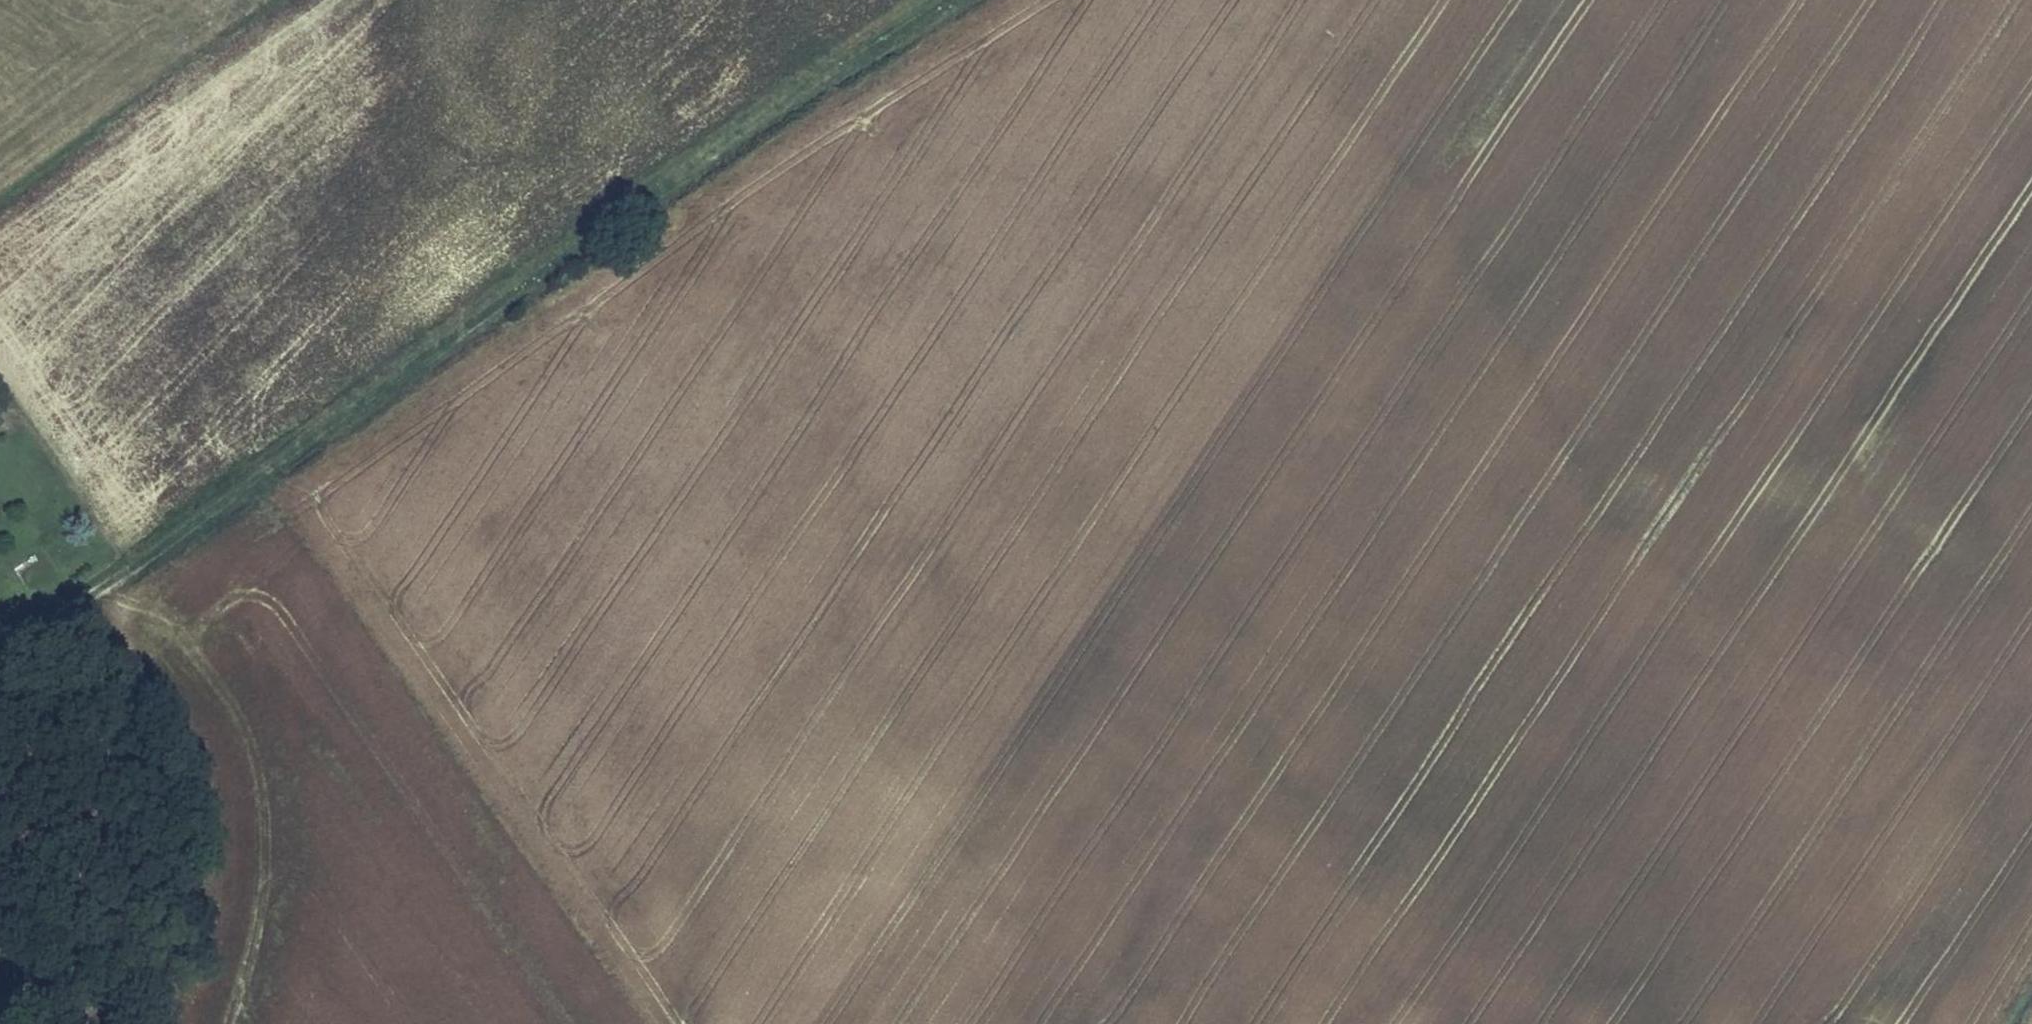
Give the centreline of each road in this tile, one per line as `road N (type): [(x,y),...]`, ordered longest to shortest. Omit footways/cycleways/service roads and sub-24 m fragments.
road 1 (track): [(0,659),(687,166),(946,0)]

